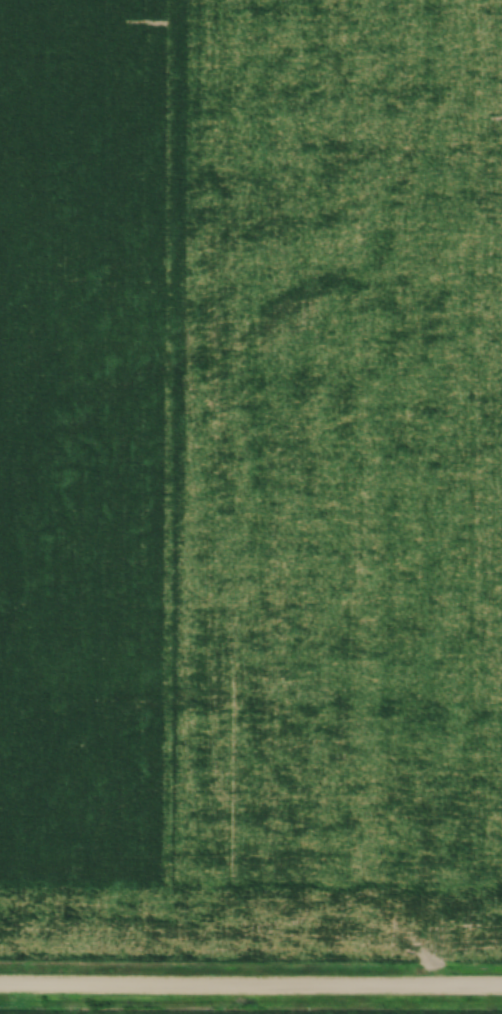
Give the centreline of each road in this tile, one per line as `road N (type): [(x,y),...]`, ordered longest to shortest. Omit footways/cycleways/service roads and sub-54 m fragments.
road 1 (residential): [(501,983),(0,982)]

